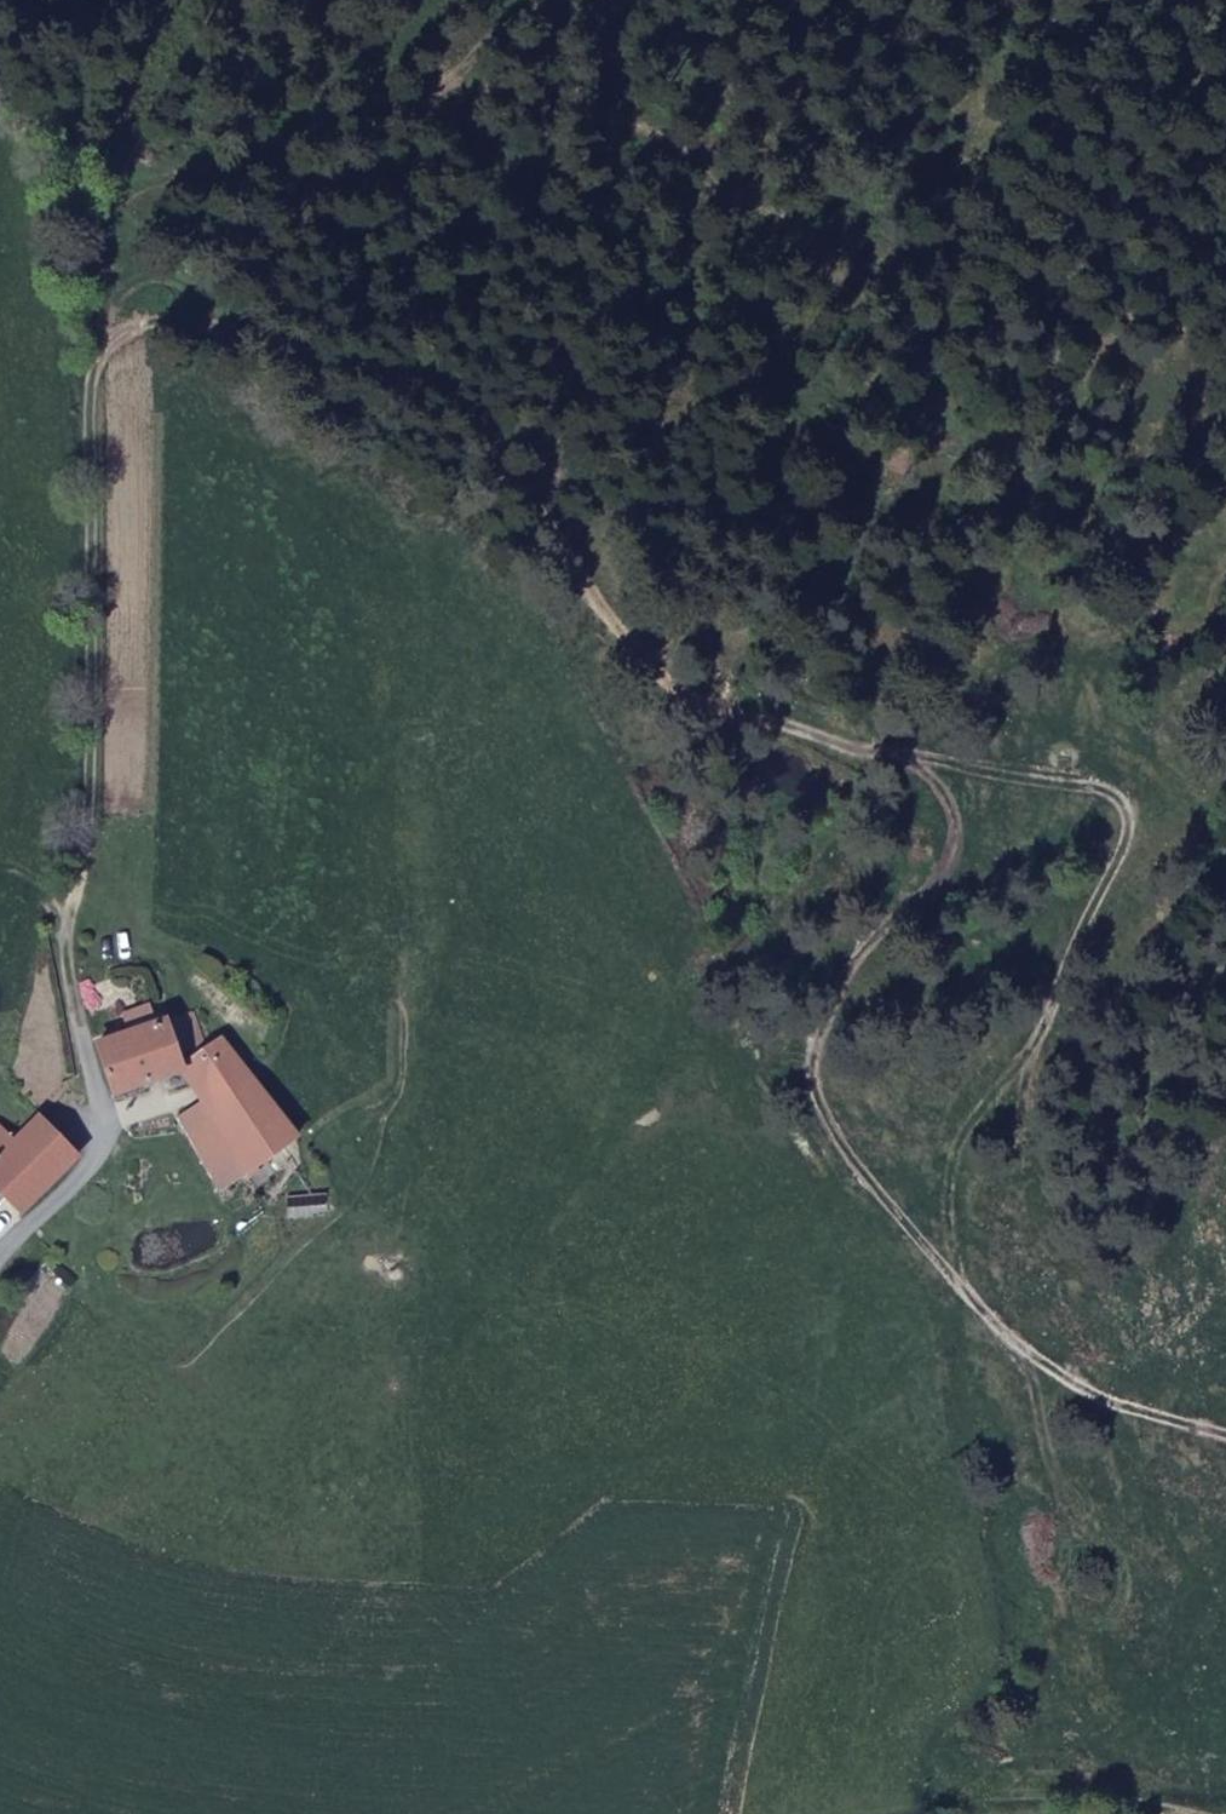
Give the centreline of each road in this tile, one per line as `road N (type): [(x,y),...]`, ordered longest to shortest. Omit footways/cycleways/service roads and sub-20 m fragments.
road 1 (track): [(87,1038),(68,926),(96,799),(95,211),(73,153),(0,74)]
road 2 (residential): [(0,1270),(101,1153),(87,1038)]

